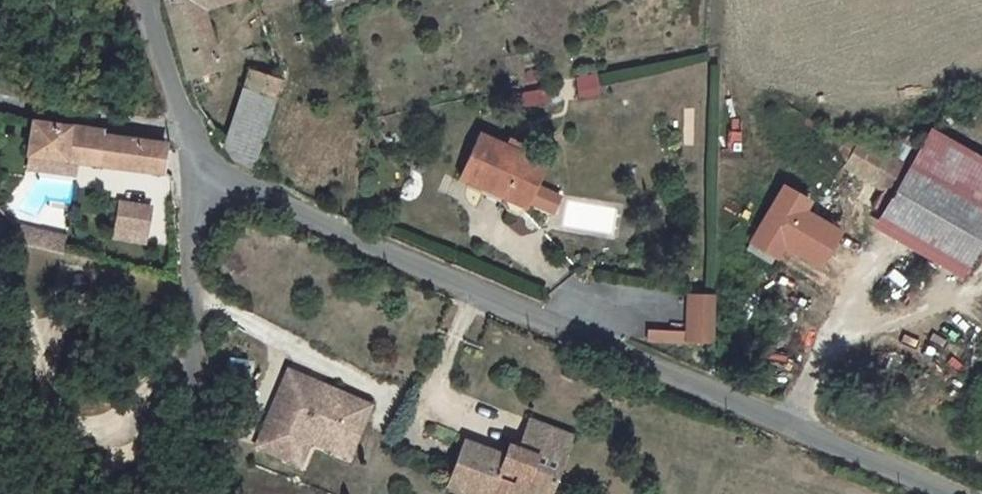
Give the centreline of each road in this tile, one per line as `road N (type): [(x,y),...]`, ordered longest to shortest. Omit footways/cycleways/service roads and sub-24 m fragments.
road 1 (residential): [(957,493),(321,224),(230,179),(192,147)]
road 2 (unclassified): [(183,493),(196,307),(192,147)]
road 3 (unclassified): [(143,0),(192,147)]

